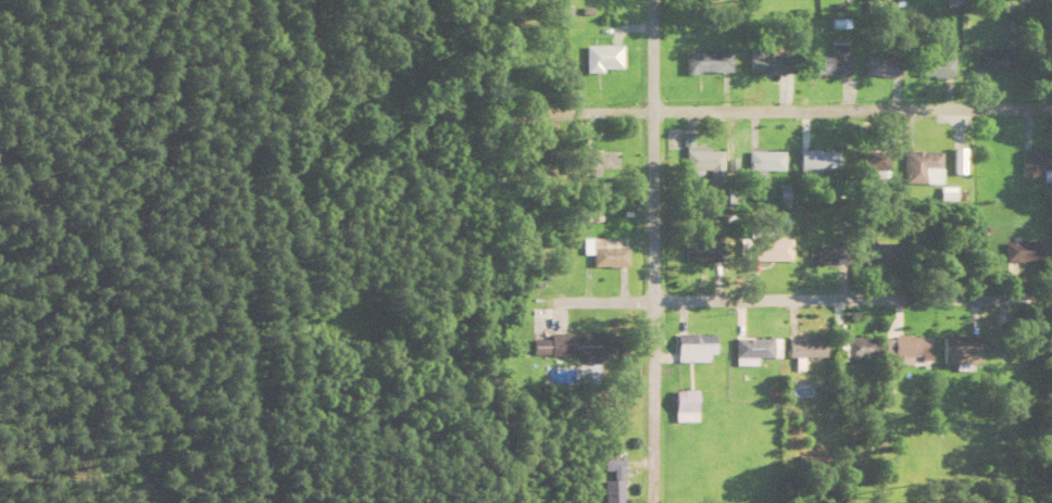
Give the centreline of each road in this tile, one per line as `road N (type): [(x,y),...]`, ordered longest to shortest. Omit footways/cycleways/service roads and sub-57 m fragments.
road 1 (residential): [(653,489),(653,0)]
road 2 (residential): [(1030,291),(576,297)]
road 3 (residential): [(1013,102),(594,106)]

